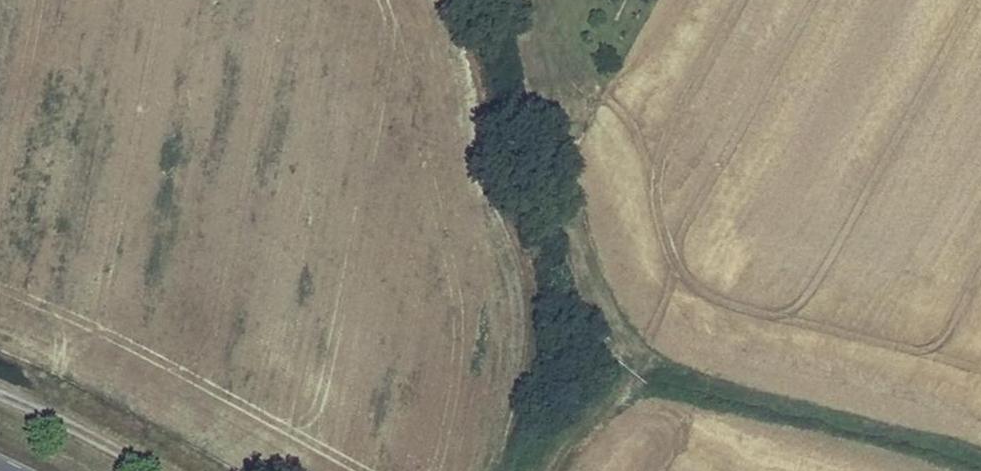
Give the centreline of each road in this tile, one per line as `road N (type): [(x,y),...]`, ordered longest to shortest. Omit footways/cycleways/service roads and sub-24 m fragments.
road 1 (track): [(0,393),(156,470)]

